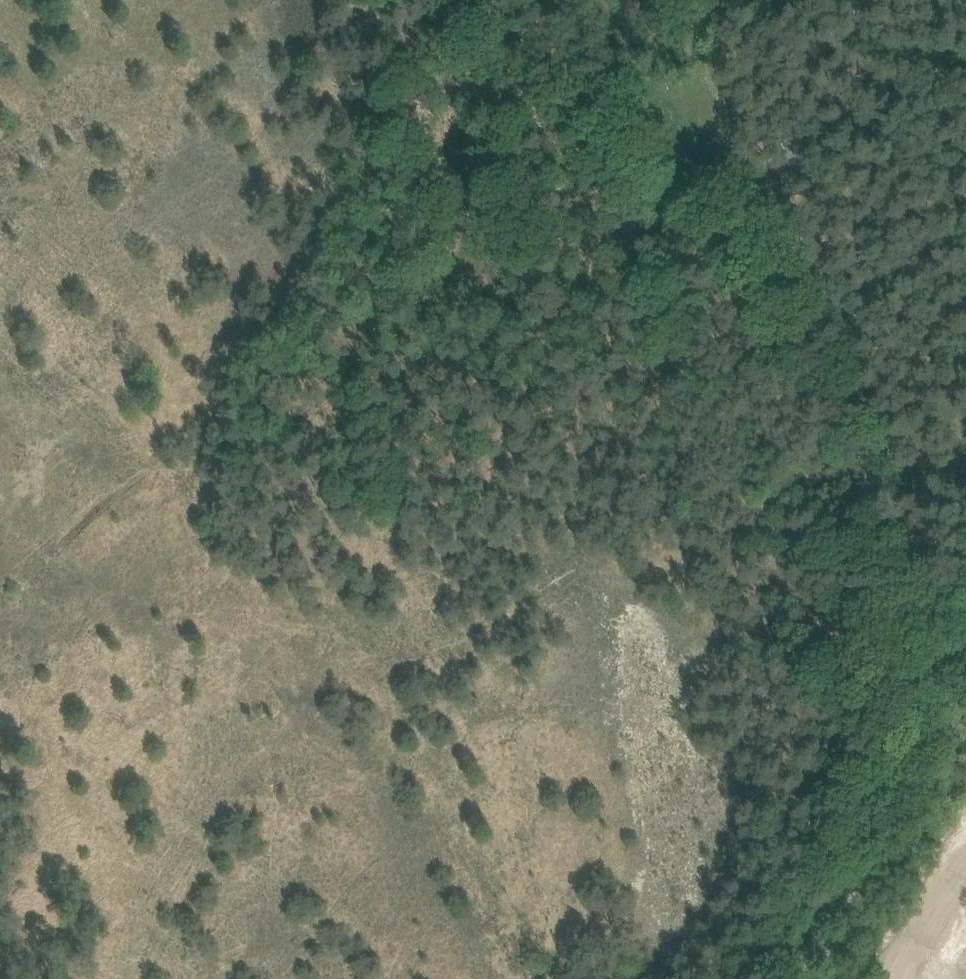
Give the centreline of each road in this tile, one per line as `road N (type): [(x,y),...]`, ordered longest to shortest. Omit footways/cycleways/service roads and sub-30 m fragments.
road 1 (unclassified): [(809,978),(965,622)]

